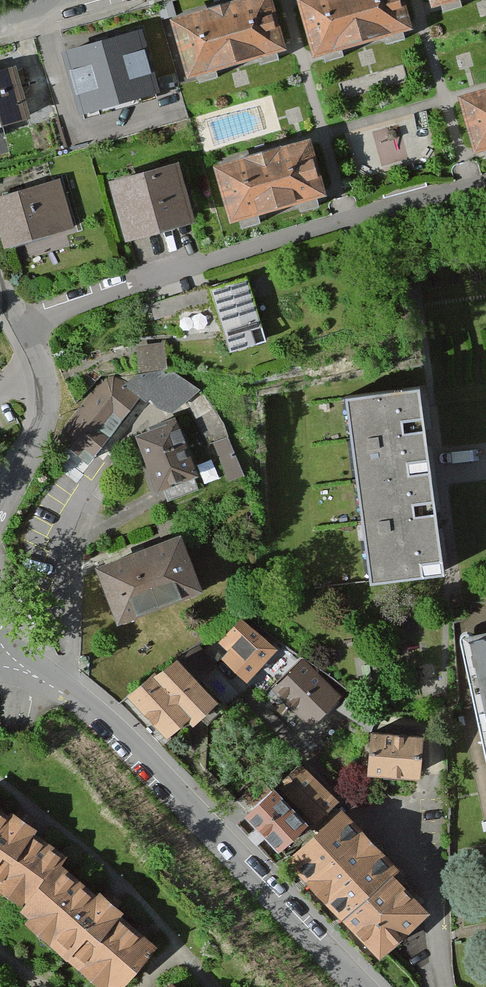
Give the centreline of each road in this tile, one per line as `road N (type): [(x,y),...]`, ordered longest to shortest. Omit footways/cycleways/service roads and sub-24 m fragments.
road 1 (residential): [(368,986),(120,728),(34,662),(0,655)]
road 2 (residential): [(485,181),(23,325)]
road 3 (residential): [(448,986),(422,792)]
road 4 (residential): [(0,502),(33,442),(47,393),(23,325)]

